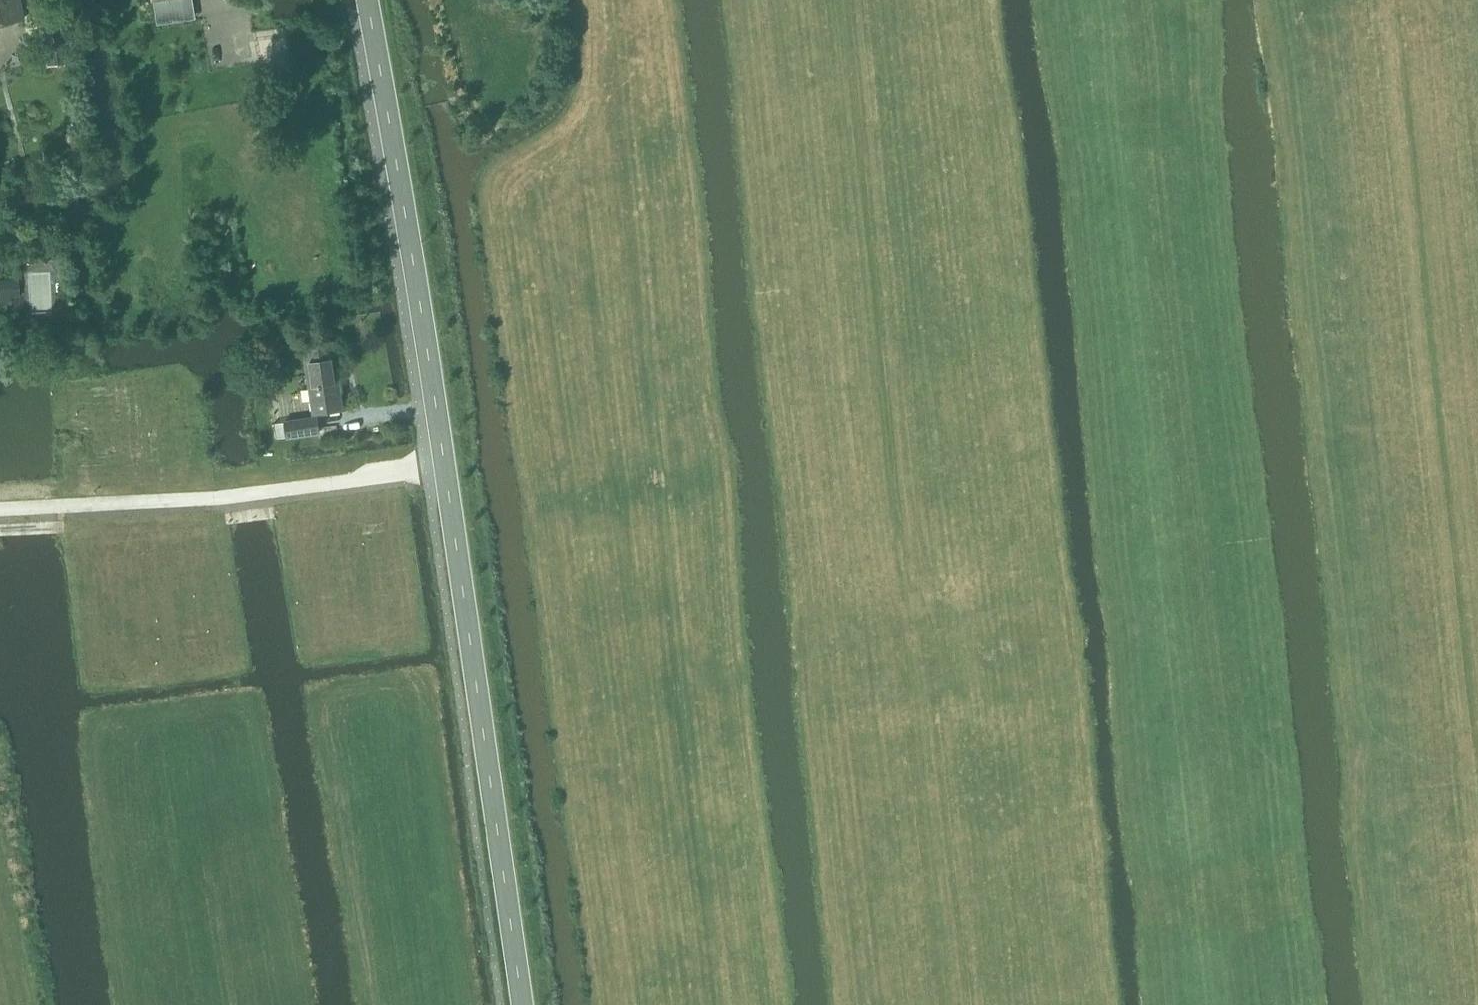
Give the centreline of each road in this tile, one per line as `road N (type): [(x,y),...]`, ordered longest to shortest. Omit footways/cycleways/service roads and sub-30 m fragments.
road 1 (tertiary): [(523,1004),(371,0)]

